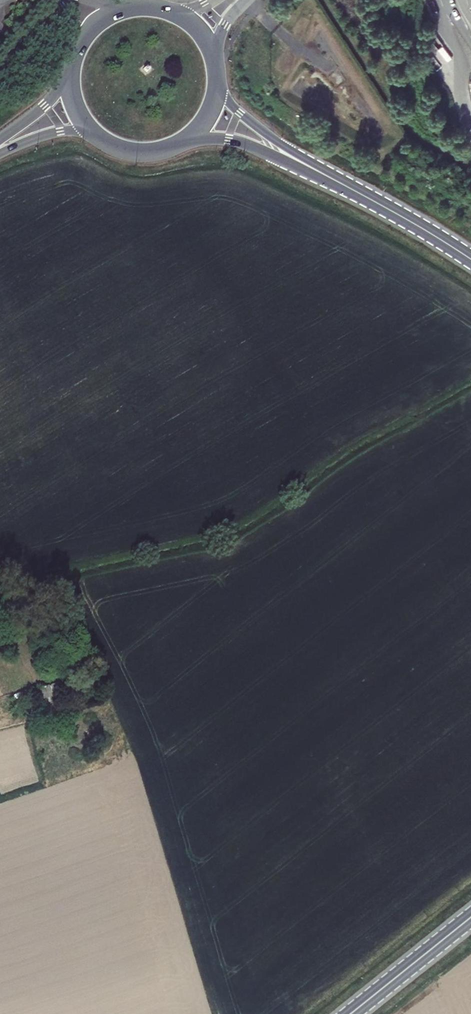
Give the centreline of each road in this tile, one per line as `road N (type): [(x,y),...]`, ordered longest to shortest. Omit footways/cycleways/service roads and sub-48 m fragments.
road 1 (secondary): [(175,145),(234,142),(374,201)]
road 2 (secondary): [(374,201),(252,124),(229,103),(217,74)]
road 3 (secondary): [(350,1013),(470,917)]

